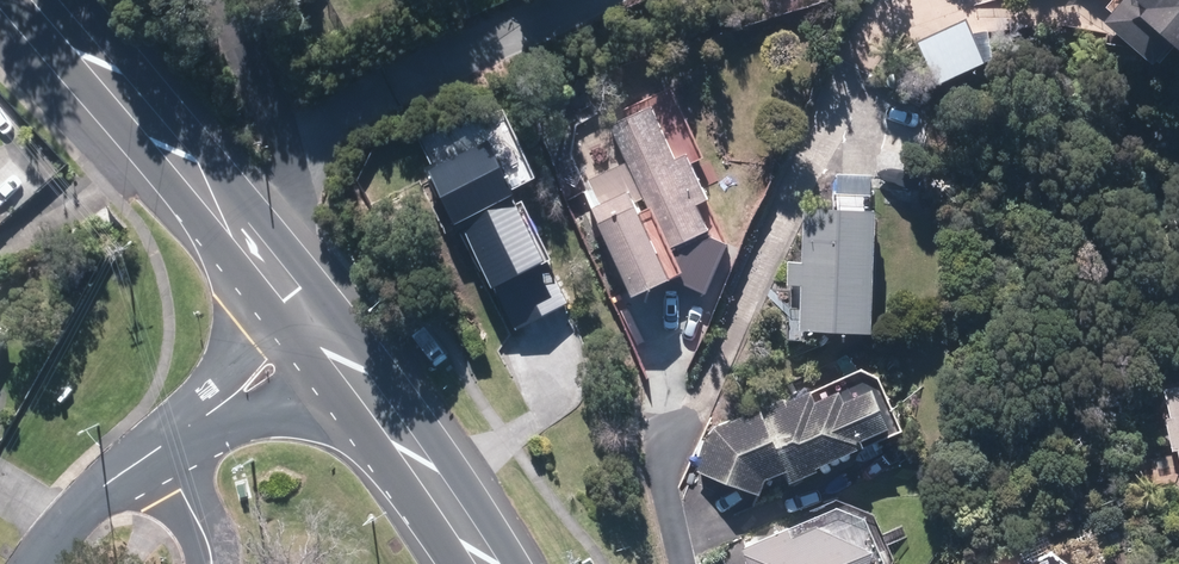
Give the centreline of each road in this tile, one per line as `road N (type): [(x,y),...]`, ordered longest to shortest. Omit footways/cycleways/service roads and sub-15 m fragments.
road 1 (primary): [(33,0),(284,306)]
road 2 (primary): [(485,563),(364,400)]
road 3 (residential): [(322,352),(255,409),(162,449)]
road 4 (residential): [(162,449),(284,306)]
road 5 (residential): [(42,563),(85,502),(162,449)]
road 6 (residential): [(210,563),(210,542),(162,449)]

